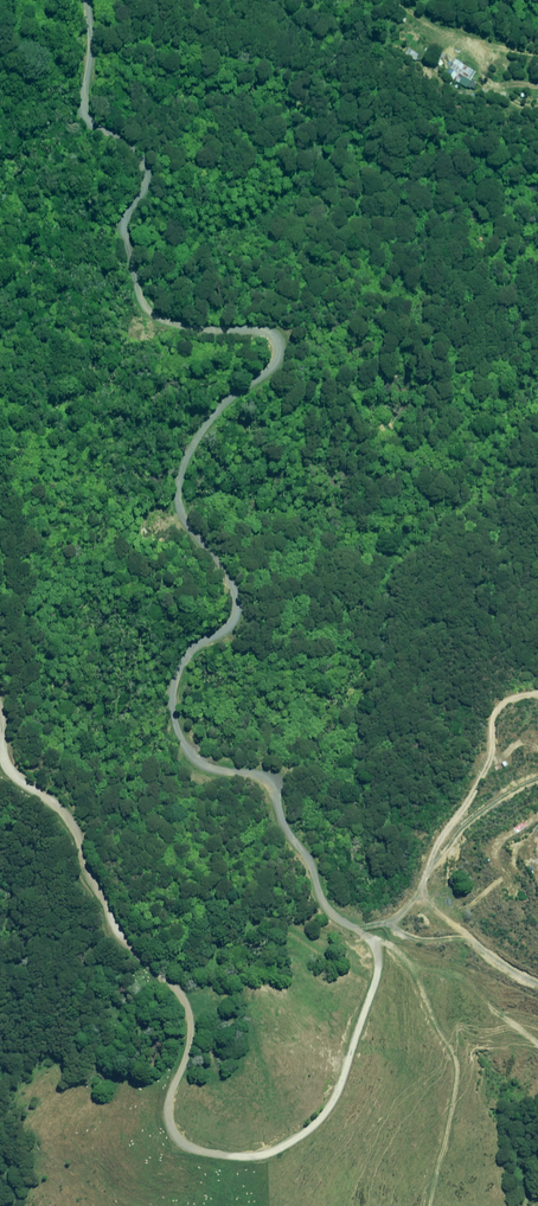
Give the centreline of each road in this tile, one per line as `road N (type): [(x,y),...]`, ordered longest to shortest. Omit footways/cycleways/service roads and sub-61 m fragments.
road 1 (unclassified): [(80,0),(89,126),(133,181),(136,295),(147,313),(230,328),(264,322),(271,339),(196,424),(176,487),(181,517),(210,549),(233,601),(223,629),(187,653),(174,691),(187,747),(202,766),(256,771),(275,782),(290,831),(310,849),(322,898),(361,927),(380,953),(331,1108),(269,1149),(232,1155),(191,1146),(166,1128),(166,1099),(189,1058),(178,992),(167,969),(116,933),(95,866),(72,826),(0,757)]
road 2 (track): [(537,986),(453,940),(422,886),(467,805),(504,697),(537,691)]
road 3 (track): [(380,953),(443,989),(427,1205)]
road 4 (track): [(537,48),(388,0)]

